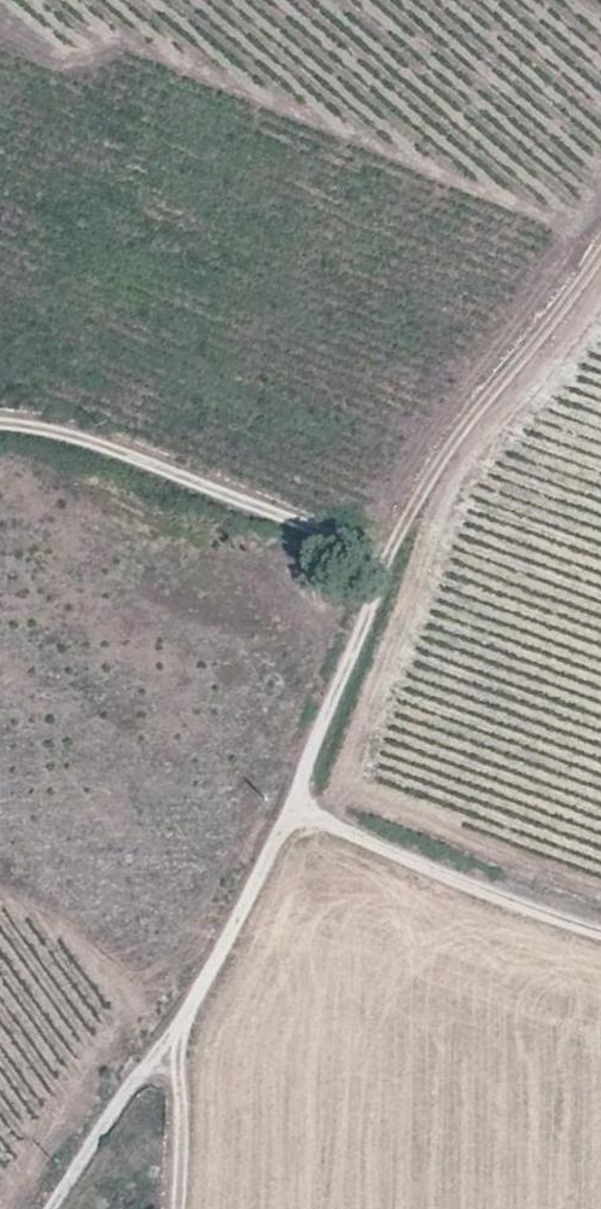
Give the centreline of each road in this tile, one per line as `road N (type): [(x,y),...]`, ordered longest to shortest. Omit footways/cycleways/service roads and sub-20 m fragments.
road 1 (track): [(289,805),(378,584),(367,553),(70,436),(0,426)]
road 2 (track): [(57,1208),(126,1098),(196,1008),(289,805)]
road 3 (track): [(367,553),(410,464),(600,202)]
road 4 (track): [(289,805),(600,934)]
road 5 (track): [(185,1022),(178,1208)]

